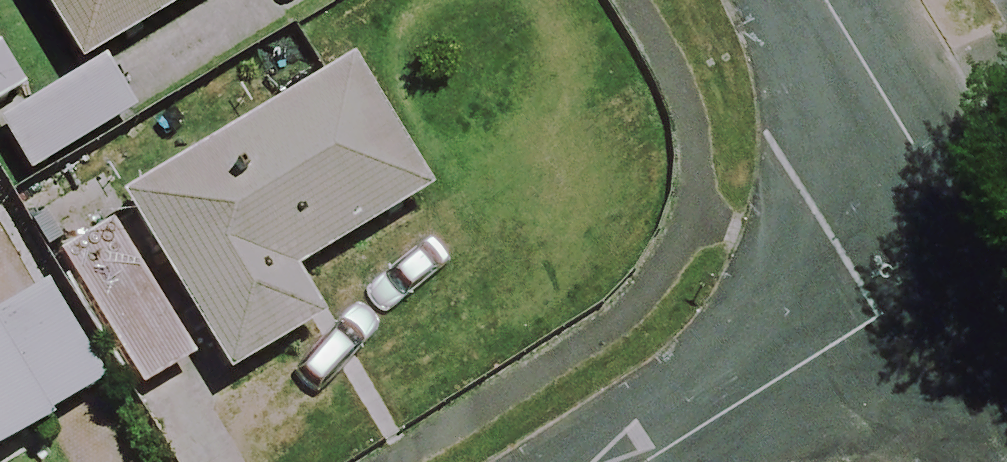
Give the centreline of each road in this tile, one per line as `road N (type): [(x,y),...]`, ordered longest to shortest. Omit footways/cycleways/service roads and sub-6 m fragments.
road 1 (residential): [(642,461),(977,249)]
road 2 (residential): [(827,0),(977,249)]

